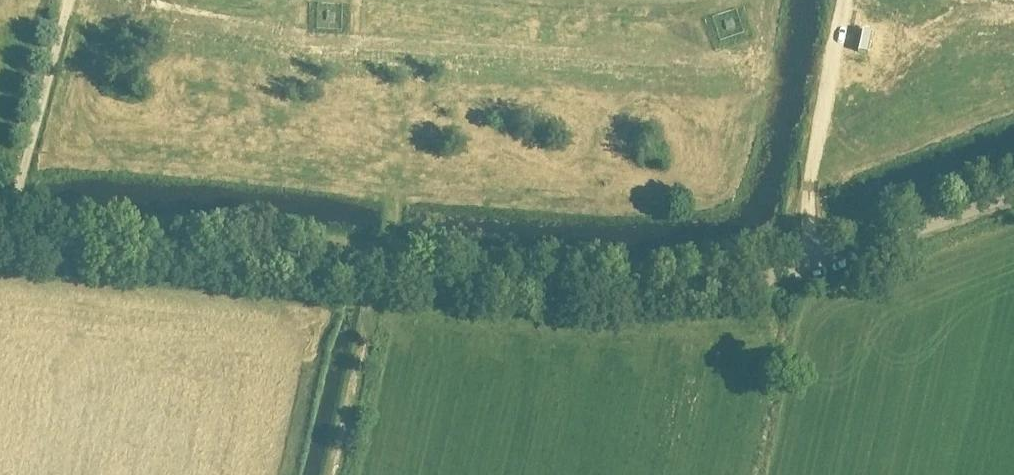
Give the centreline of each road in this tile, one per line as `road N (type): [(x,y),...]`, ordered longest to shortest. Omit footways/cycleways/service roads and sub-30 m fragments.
road 1 (unclassified): [(1013,194),(769,279),(644,294),(0,240)]
road 2 (track): [(817,266),(811,187),(845,0)]
road 3 (track): [(69,0),(12,241)]
road 4 (track): [(373,273),(332,474)]

